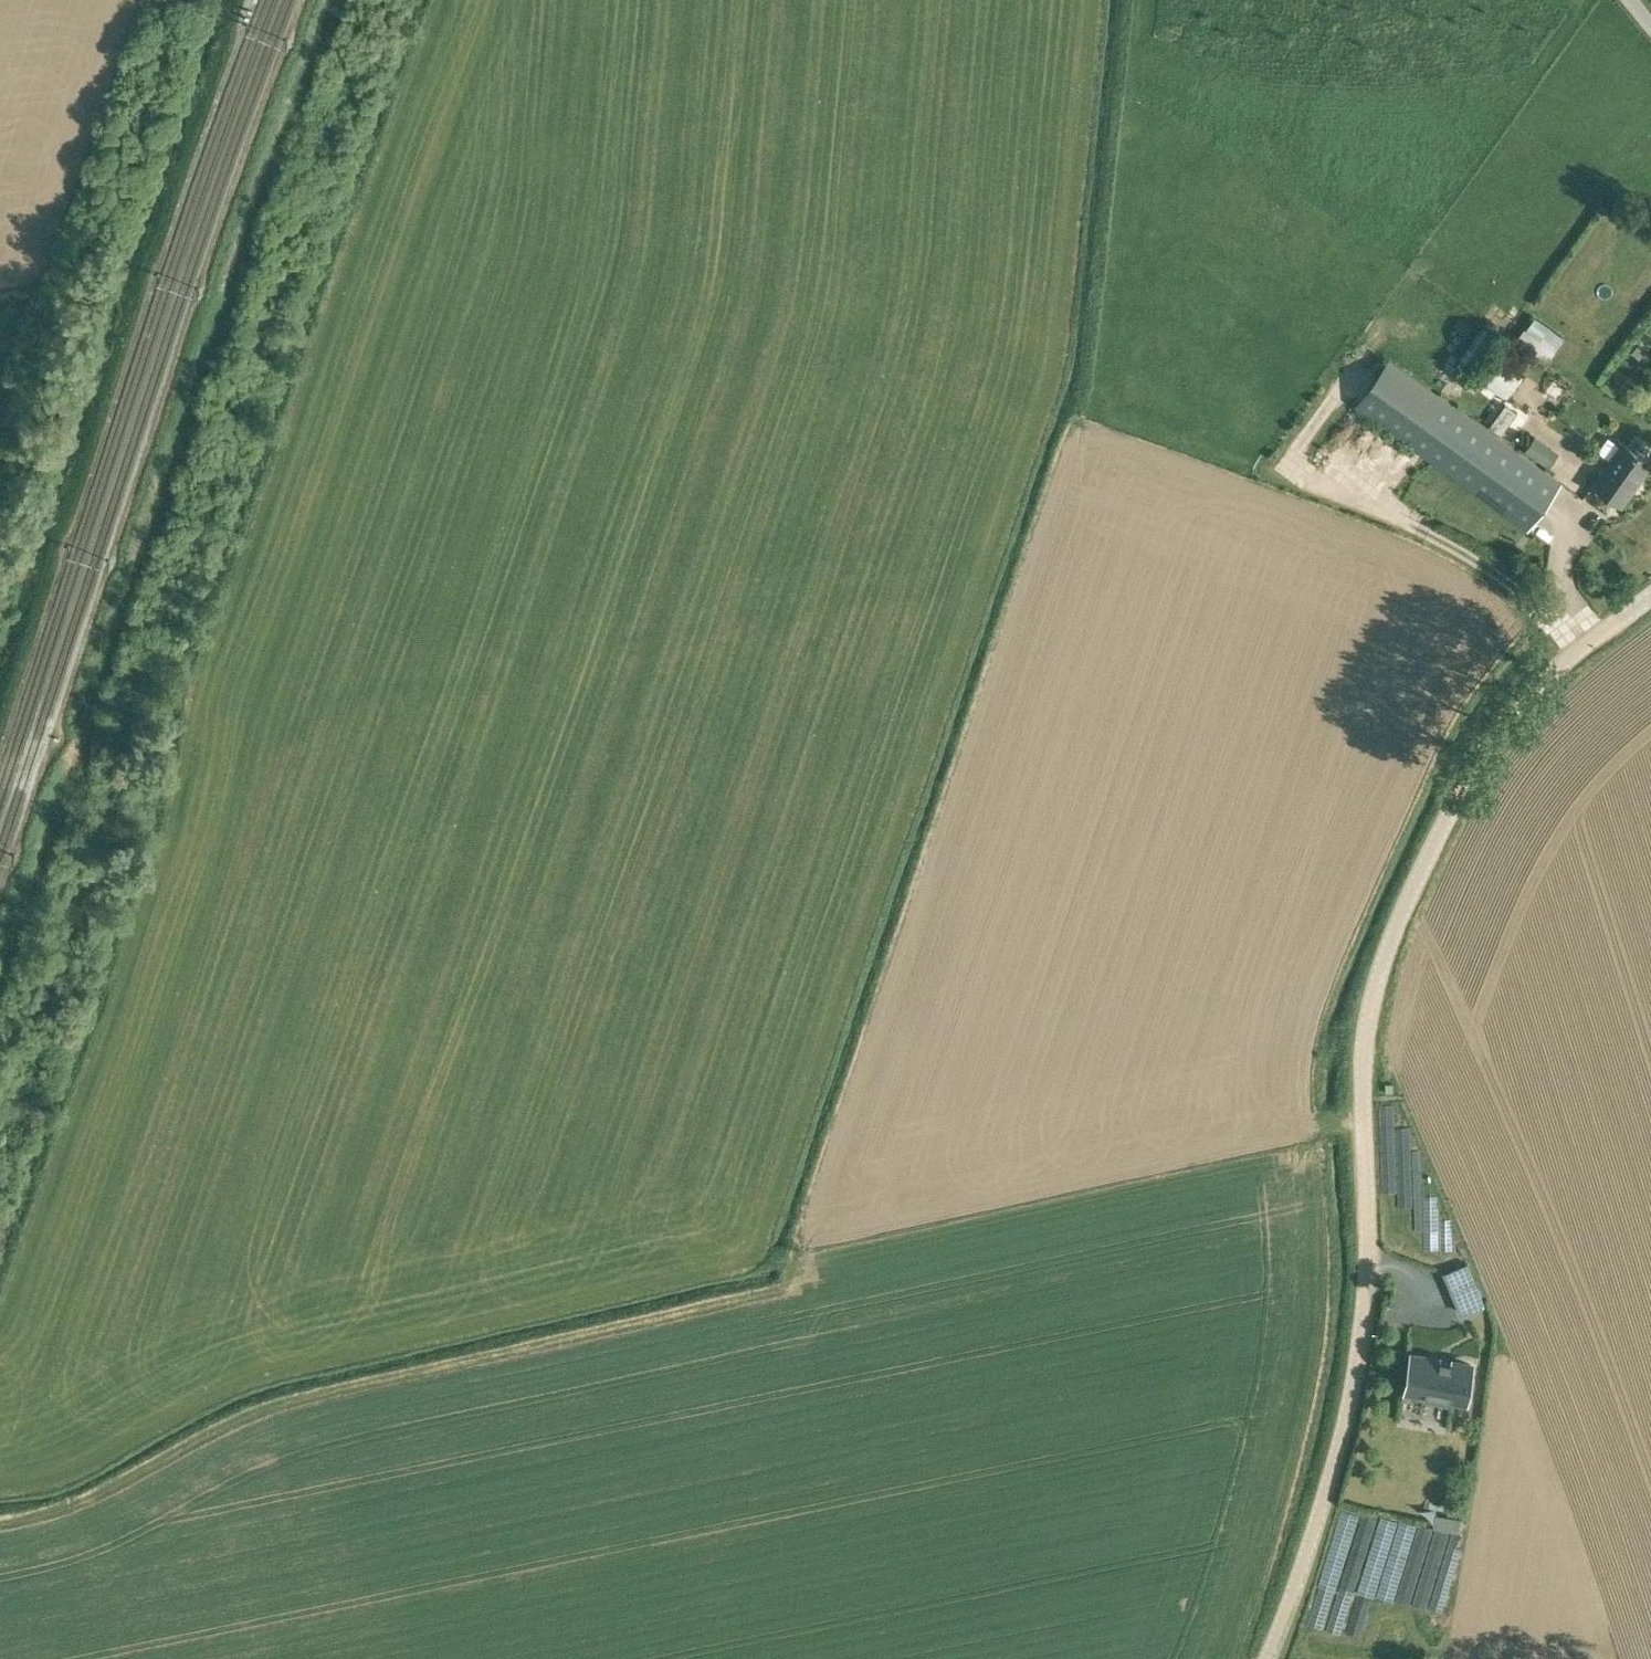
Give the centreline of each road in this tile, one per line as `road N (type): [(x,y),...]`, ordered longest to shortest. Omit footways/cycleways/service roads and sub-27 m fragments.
road 1 (unclassified): [(1271,1658),(1321,1518),(1361,1363),(1371,1252),(1366,1045),(1392,946),(1495,741),(1540,682),(1650,596)]

